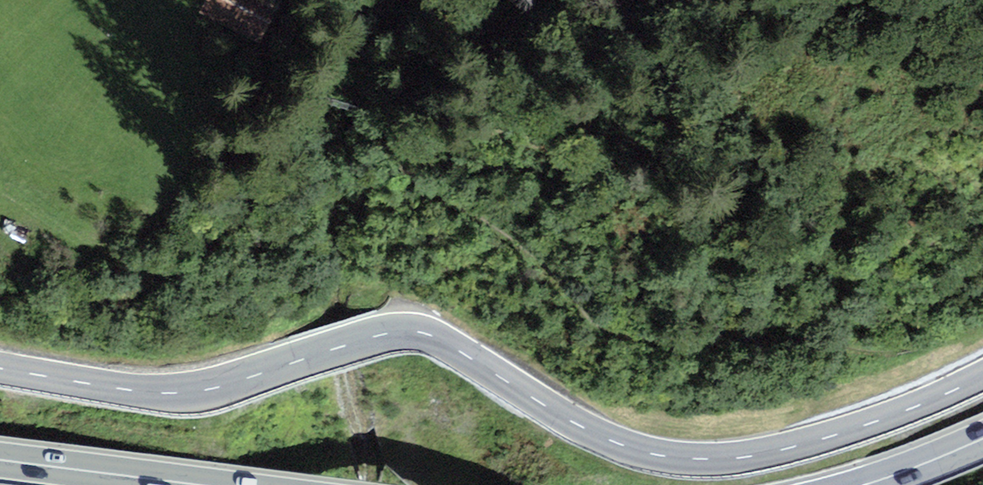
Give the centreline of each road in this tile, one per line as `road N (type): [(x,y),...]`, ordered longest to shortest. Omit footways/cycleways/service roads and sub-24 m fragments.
road 1 (tertiary): [(982,375),(831,436),(699,461),(629,448),(587,430),(448,343),(413,331),(193,392),(0,369)]
road 2 (primary): [(0,460),(192,484)]
road 3 (primary): [(867,484),(982,439)]

